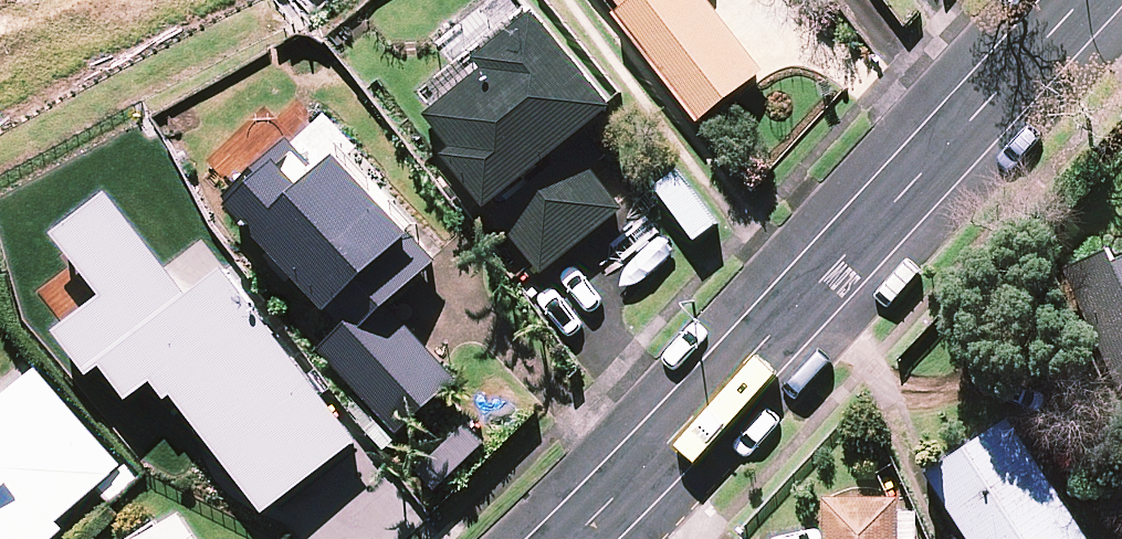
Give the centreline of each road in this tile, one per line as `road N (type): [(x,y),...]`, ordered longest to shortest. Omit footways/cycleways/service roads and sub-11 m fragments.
road 1 (tertiary): [(570,538),(1085,0)]

